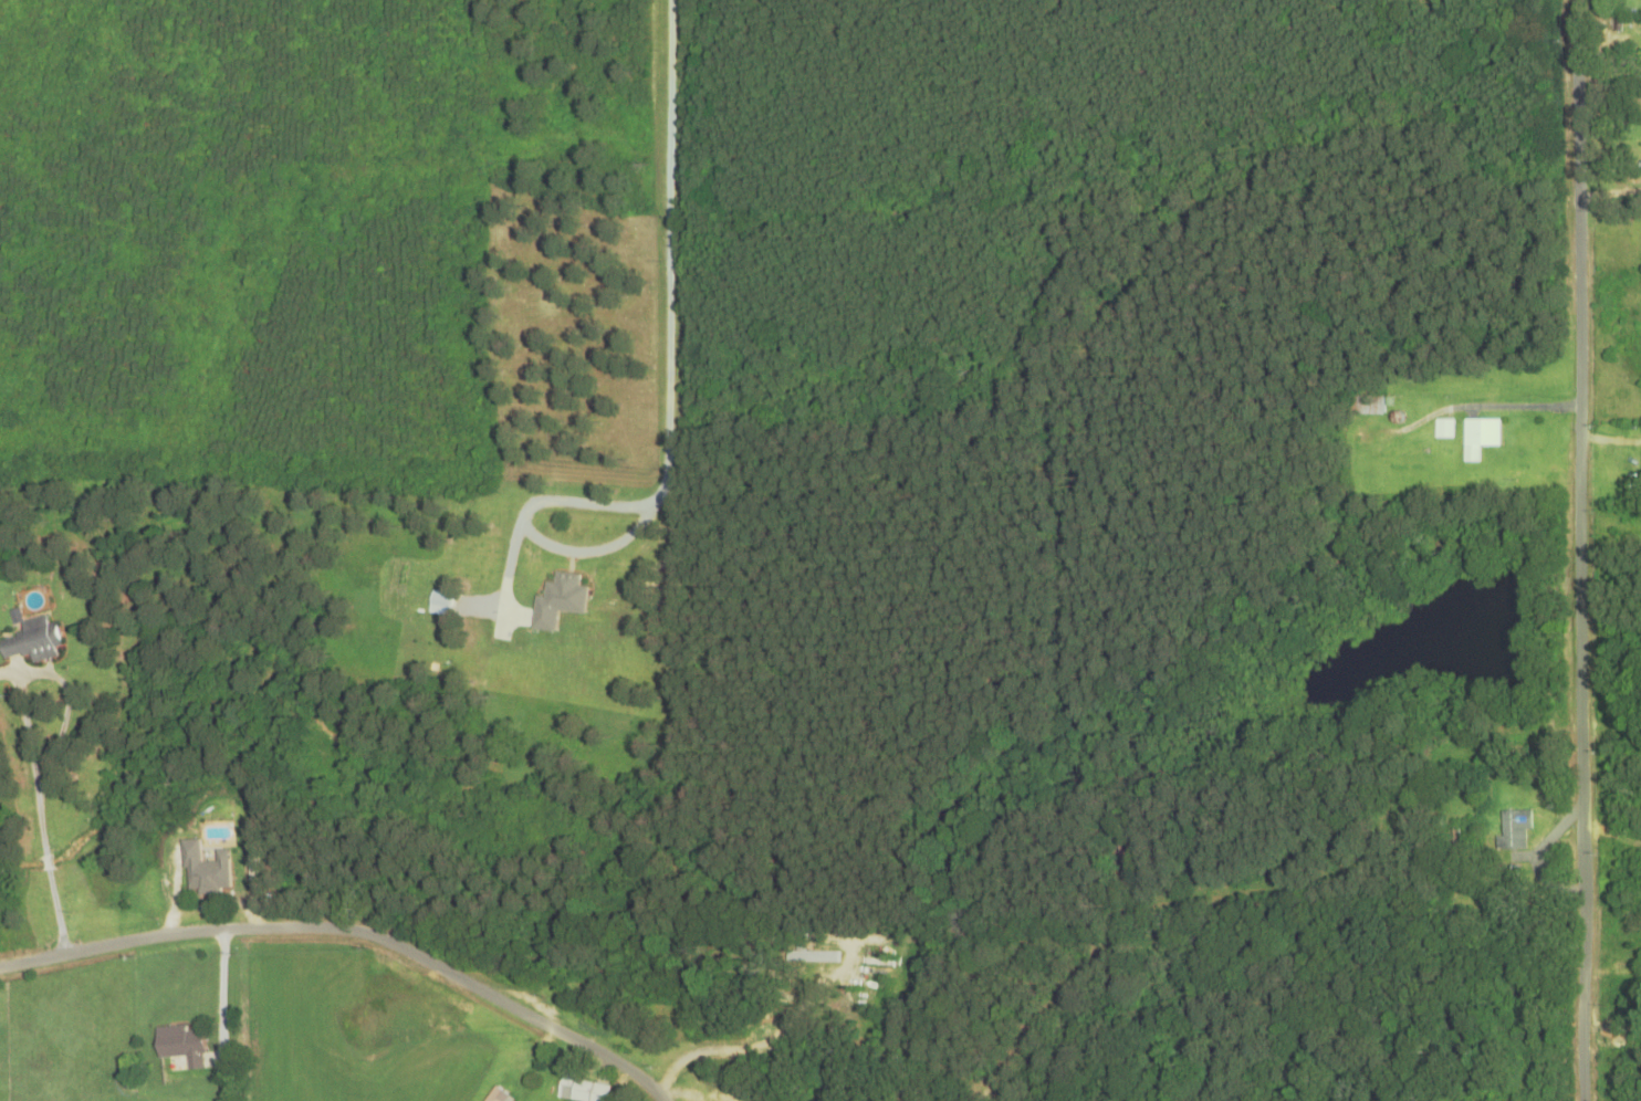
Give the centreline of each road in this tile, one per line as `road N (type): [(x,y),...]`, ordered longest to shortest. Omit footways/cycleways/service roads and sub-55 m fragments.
road 1 (residential): [(1585,1100),(1580,0)]
road 2 (residential): [(0,967),(182,933),(363,936),(407,951),(609,1060),(656,1100)]

